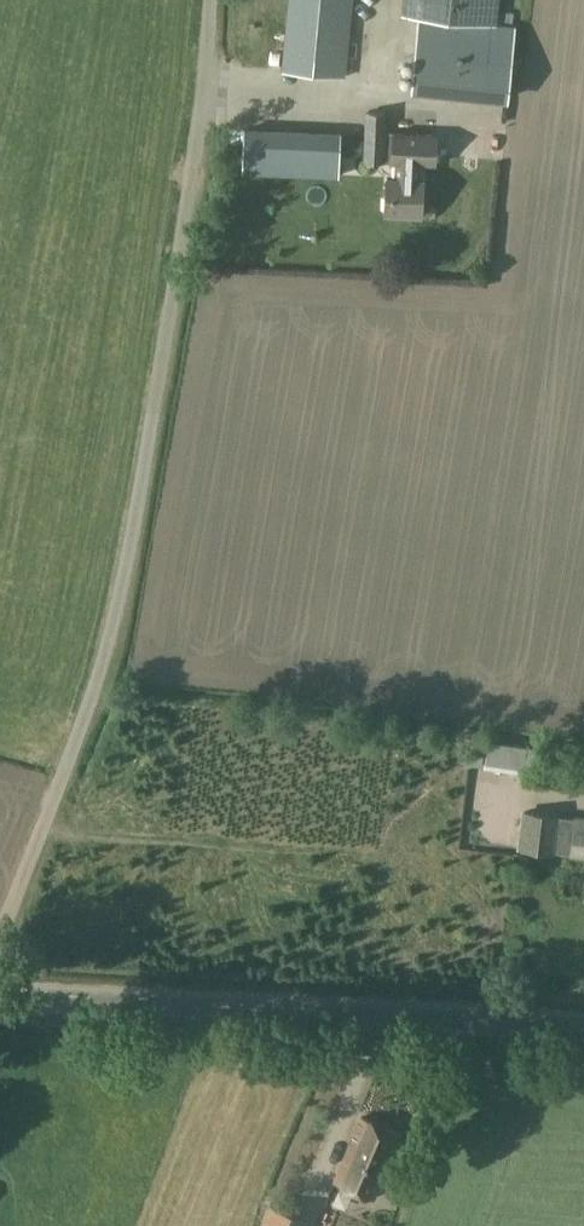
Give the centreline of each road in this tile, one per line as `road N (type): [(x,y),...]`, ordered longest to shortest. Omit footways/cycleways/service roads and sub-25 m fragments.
road 1 (residential): [(210,0),(204,103),(136,535),(104,668),(0,943)]
road 2 (tertiary): [(583,1032),(0,999)]

